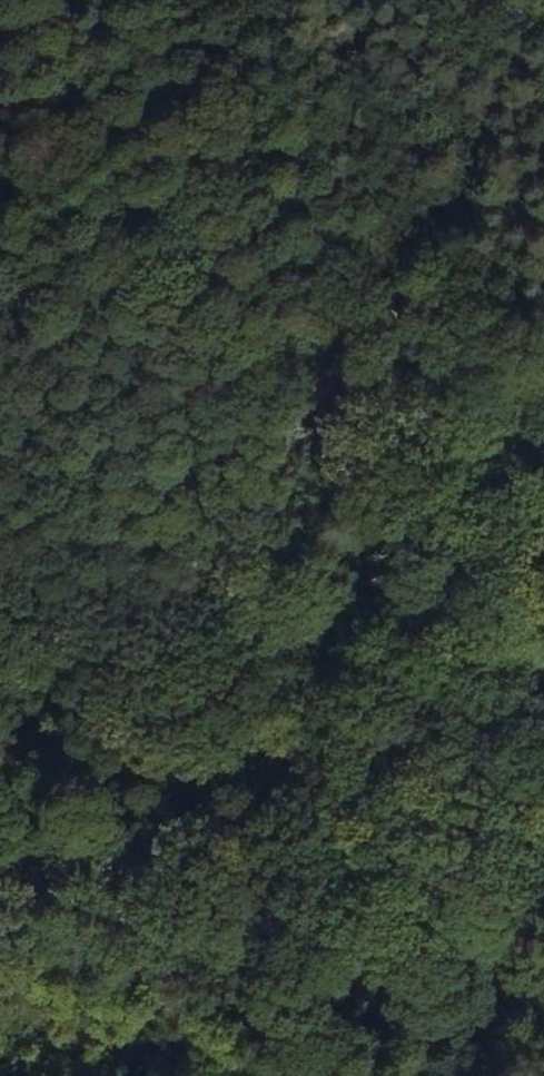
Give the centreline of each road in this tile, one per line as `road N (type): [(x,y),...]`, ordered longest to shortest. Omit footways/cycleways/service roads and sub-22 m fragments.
road 1 (track): [(543,383),(482,341),(351,294),(292,261),(204,161),(105,110),(0,70)]

